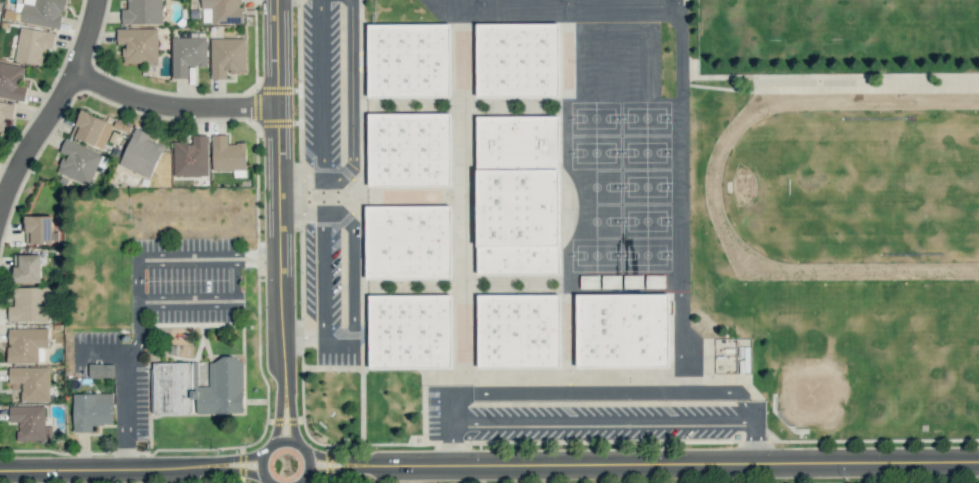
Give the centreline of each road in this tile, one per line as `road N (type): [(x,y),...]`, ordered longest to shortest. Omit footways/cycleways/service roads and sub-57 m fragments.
road 1 (tertiary): [(368,467),(978,463)]
road 2 (residential): [(274,0),(284,379)]
road 3 (residential): [(0,203),(72,71),(94,0)]
road 4 (residential): [(72,71),(164,108),(277,108)]
road 5 (tertiary): [(0,470),(200,467)]

